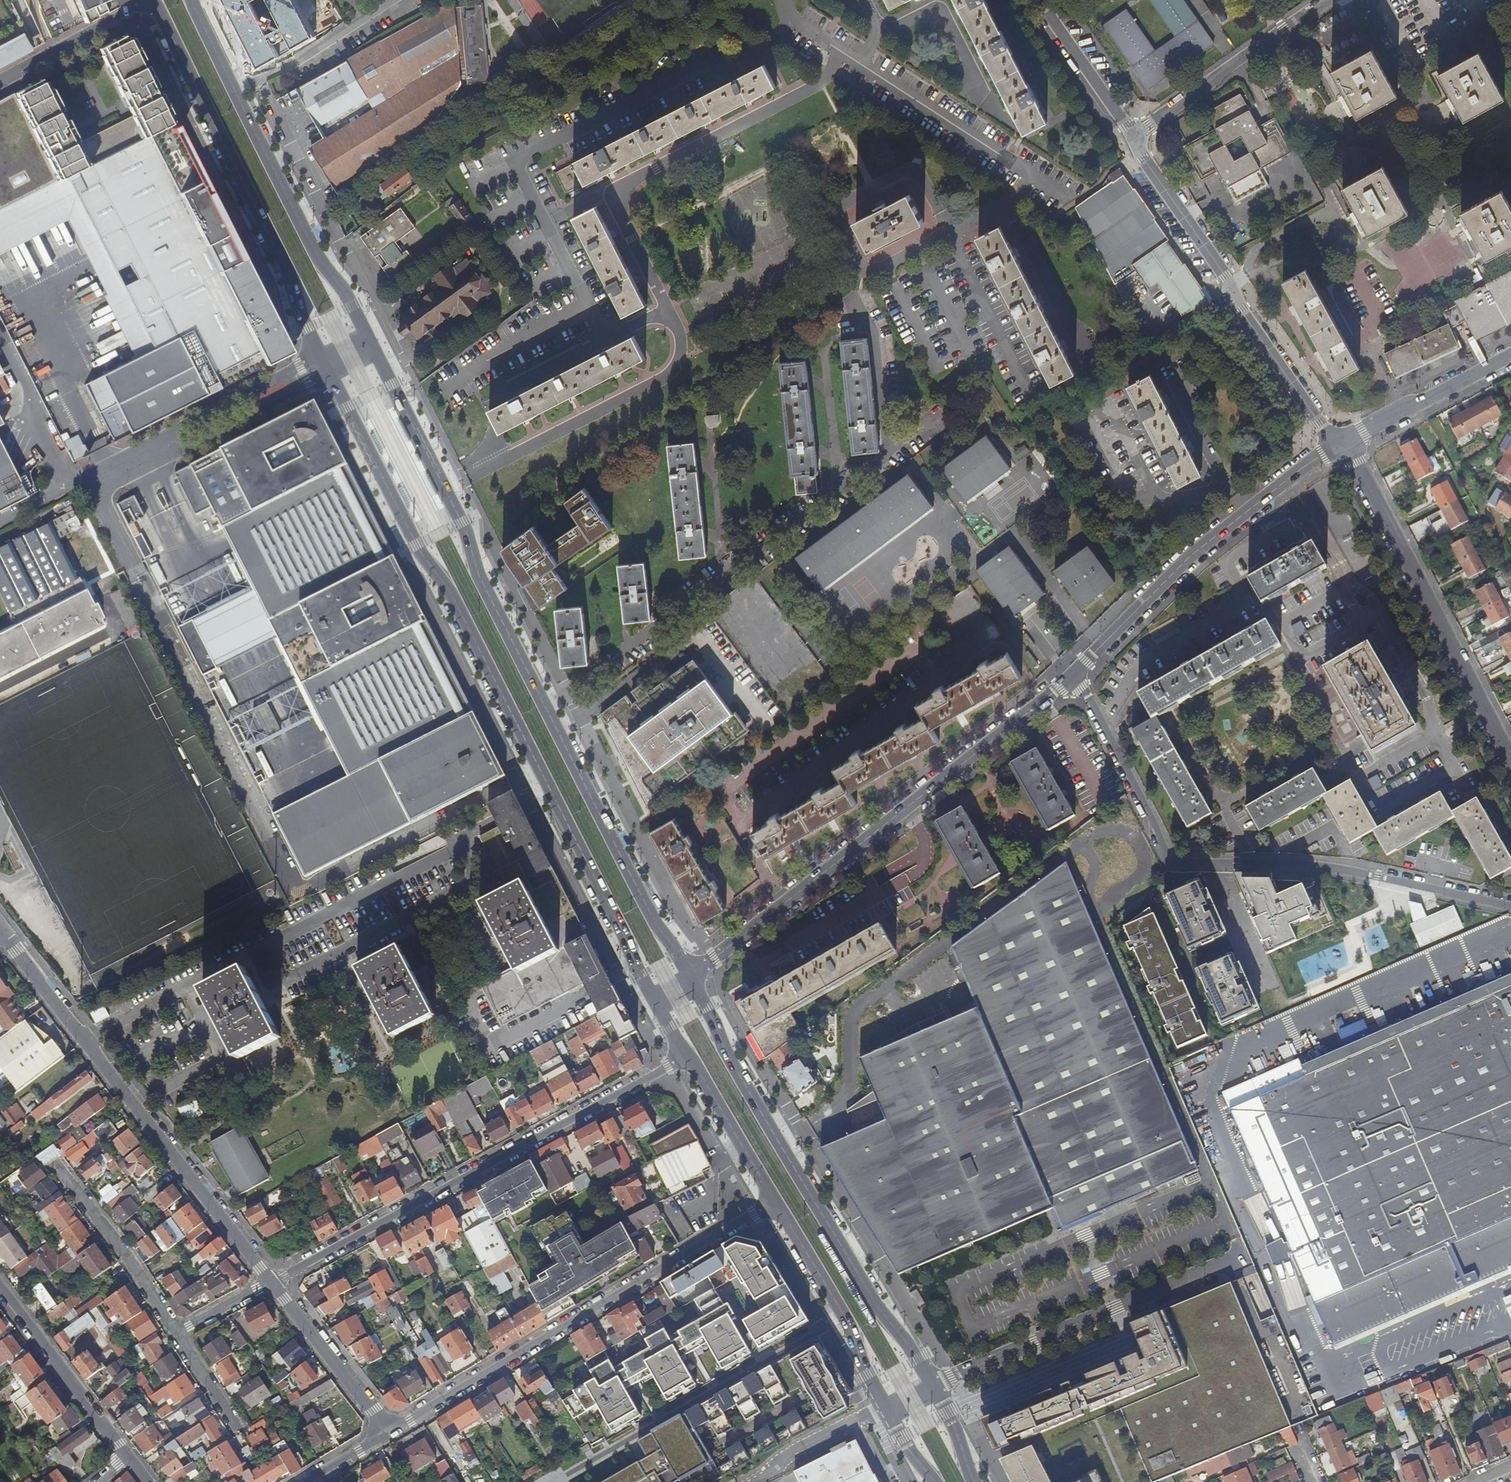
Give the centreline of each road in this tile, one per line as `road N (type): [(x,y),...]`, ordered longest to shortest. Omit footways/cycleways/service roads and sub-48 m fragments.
road 1 (primary): [(325,364),(657,999)]
road 2 (primary): [(691,977),(544,705),(370,341)]
road 3 (primary): [(974,1481),(949,1411),(767,1122),(691,977)]
road 4 (residential): [(1071,678),(1091,697),(1178,861),(1321,865),(1510,905)]
road 5 (tertiary): [(691,977),(1071,678)]
road 6 (residential): [(689,1056),(273,1283)]
road 7 (residential): [(386,1432),(777,1204)]
road 8 (residential): [(15,951),(273,1283)]
road 9 (primary): [(149,0),(289,273),(325,364)]
road 10 (primary): [(370,341),(321,262),(192,0)]
road 11 (residential): [(1338,443),(1356,462),(1510,764)]
road 12 (residential): [(1135,140),(1240,309),(1338,443)]
road 13 (unclassified): [(325,364),(90,482),(134,568)]
road 14 (tertiary): [(1071,678),(1186,560),(1338,443)]
road 15 (primary): [(777,1204),(934,1481)]
road 16 (residential): [(1135,140),(1327,0)]
road 17 (residential): [(0,1289),(128,1456)]
road 18 (residential): [(179,1333),(63,1173)]
road 19 (tertiary): [(1338,443),(1510,356)]
road 20 (residential): [(273,1283),(386,1432)]
road 21 (primary): [(689,1056),(777,1204)]
road 22 (residential): [(1038,0),(1135,140)]
road 23 (residential): [(144,0),(0,78)]

